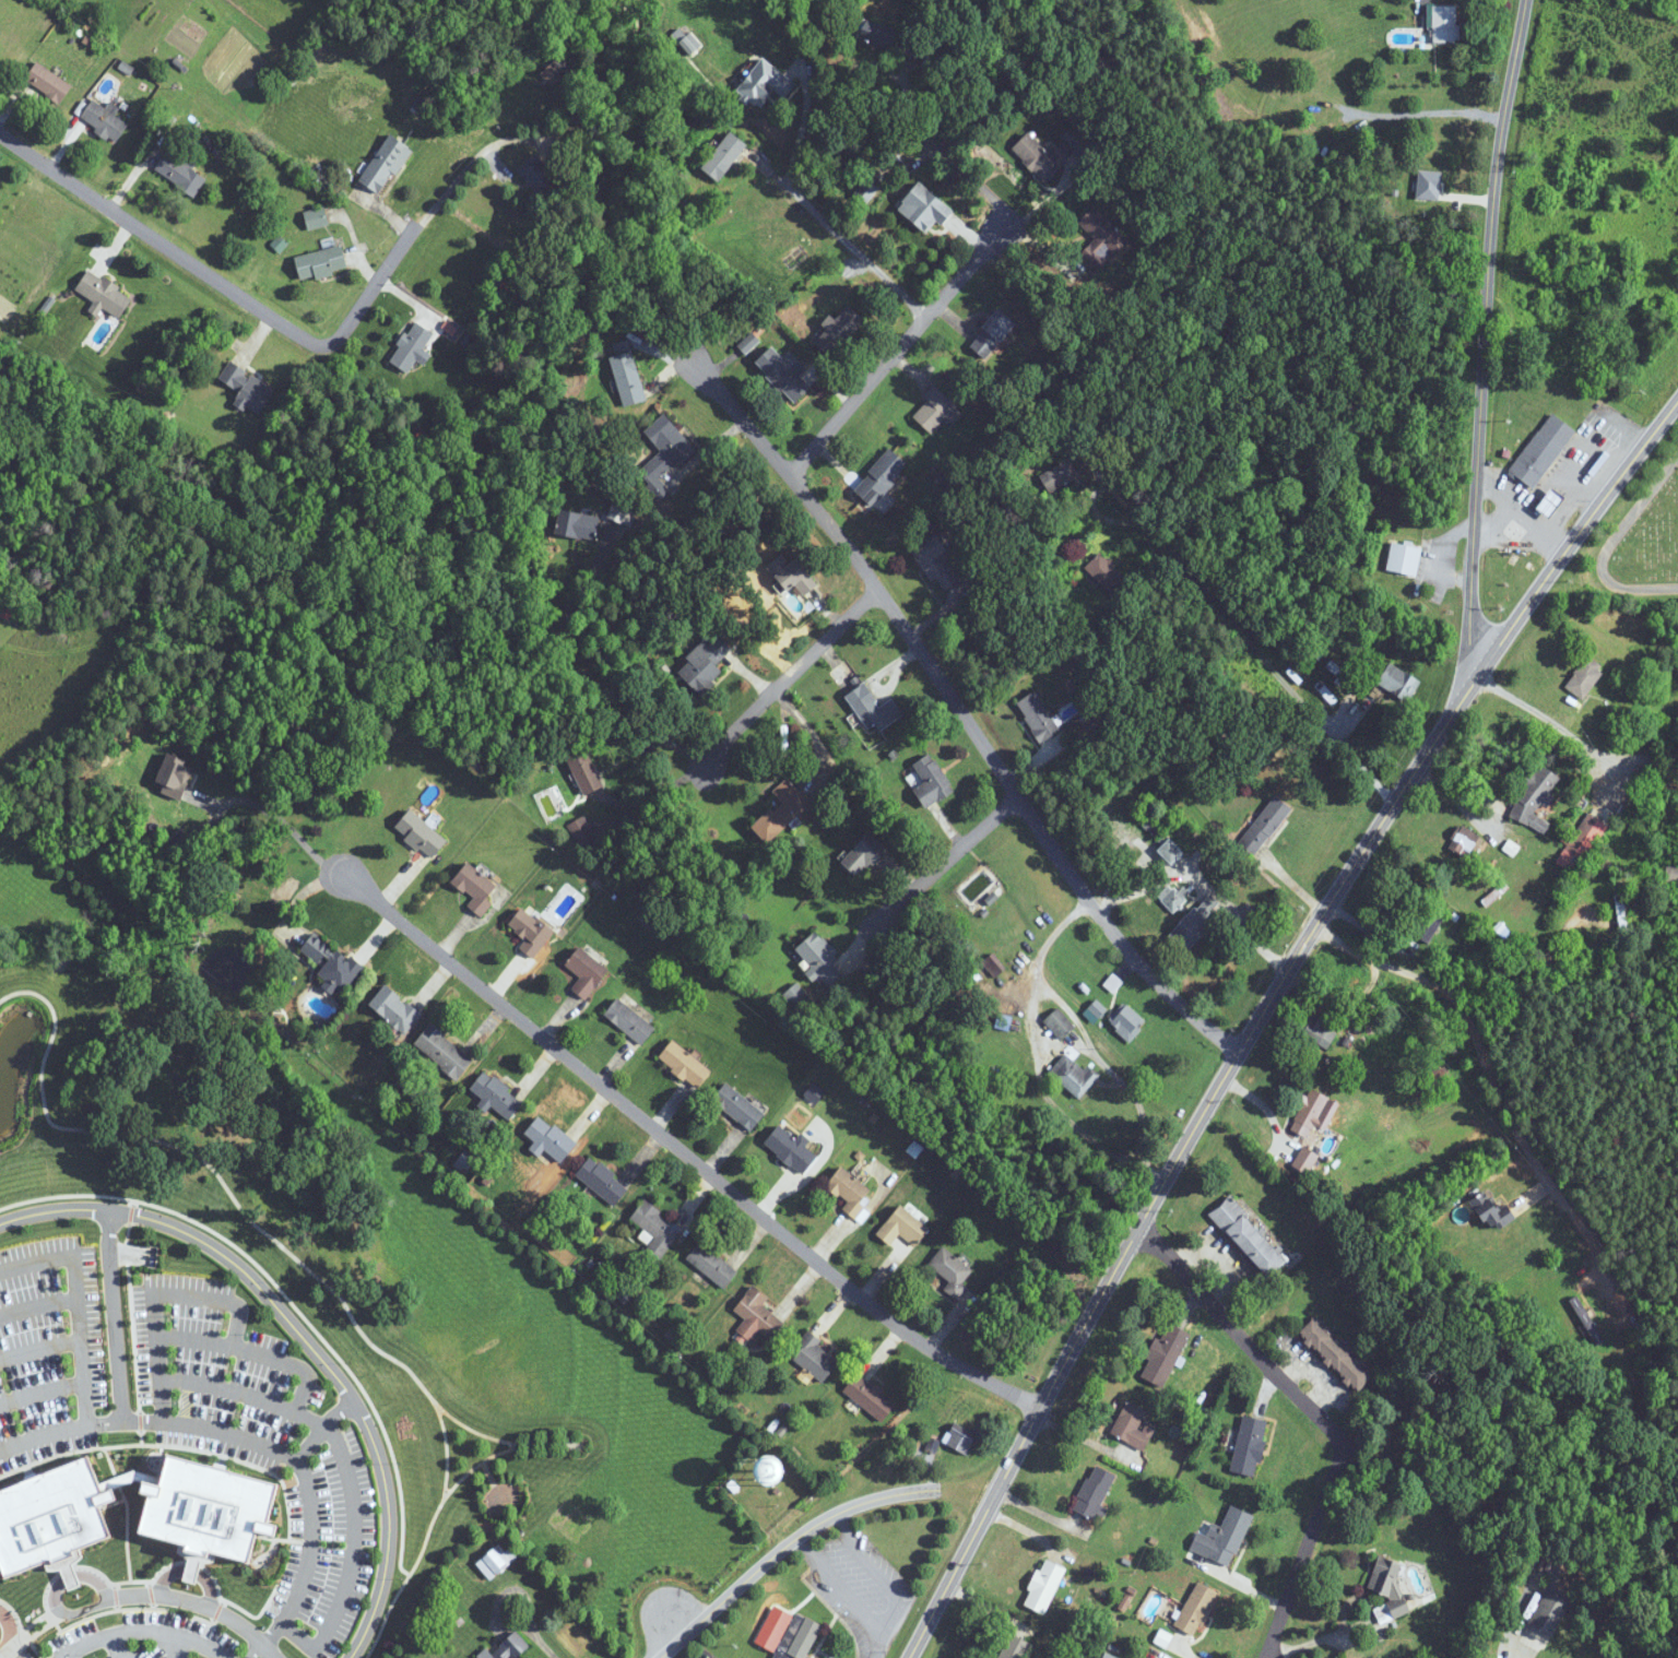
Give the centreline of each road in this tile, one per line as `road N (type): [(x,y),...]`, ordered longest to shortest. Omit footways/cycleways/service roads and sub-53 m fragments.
road 1 (primary): [(907,1657),(1207,1101),(1315,924),(1479,674),(1677,402)]
road 2 (residential): [(1238,1052),(1106,923),(847,547),(666,340)]
road 3 (residential): [(1039,1407),(969,1372),(864,1300),(345,877)]
road 4 (residential): [(1479,674),(1469,620),(1496,190),(1527,0)]
road 5 (residential): [(0,132),(330,355),(435,201)]
road 6 (residential): [(1266,1657),(1346,1452),(1139,1227)]
road 7 (residential): [(789,476),(1015,216),(927,138)]
road 8 (residential): [(1394,800),(1184,560),(1098,476)]
road 9 (residential): [(1315,924),(1355,951),(1443,983),(1677,931)]
road 10 (residential): [(1443,983),(1512,1122),(1635,1301)]
road 11 (residential): [(664,1657),(815,1528),(883,1499),(942,1491)]
road 12 (residential): [(877,590),(704,766)]
road 13 (residential): [(926,318),(763,161)]
road 14 (residential): [(1018,794),(861,945)]

